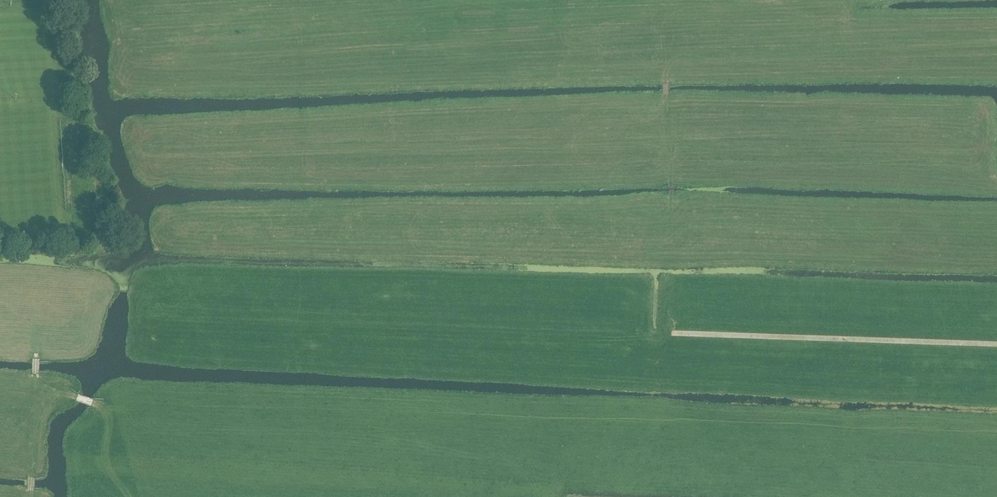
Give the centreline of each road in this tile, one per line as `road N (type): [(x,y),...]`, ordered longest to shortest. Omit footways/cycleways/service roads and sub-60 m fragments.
road 1 (track): [(675,334),(996,346)]

